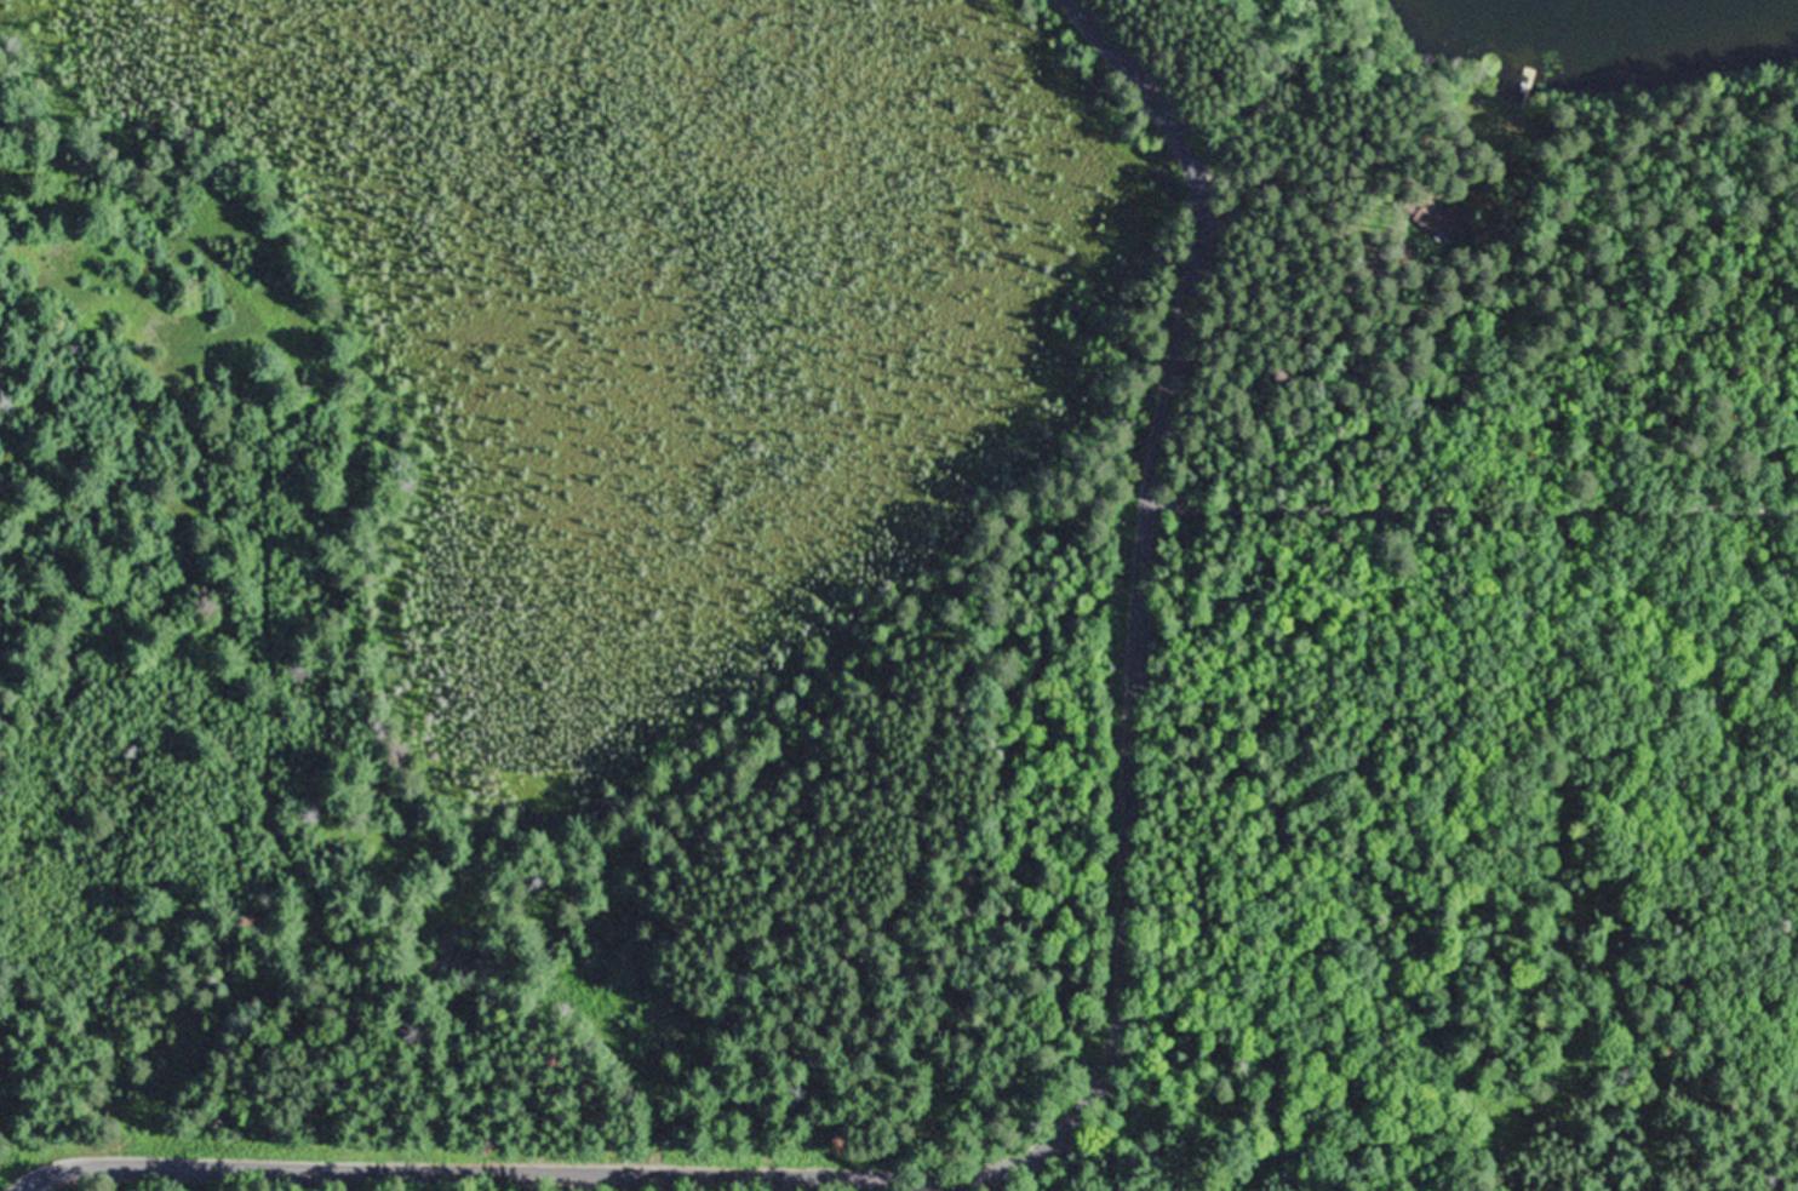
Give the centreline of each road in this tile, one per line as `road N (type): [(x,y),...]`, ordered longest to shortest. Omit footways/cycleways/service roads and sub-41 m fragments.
road 1 (residential): [(28,1190),(46,1176),(145,1159),(975,1173),(1058,1140),(1115,1067),(1130,1002),(1155,580),(1151,504),(1191,184),(1181,141),(1085,0)]
road 2 (residential): [(1151,504),(1797,506)]

